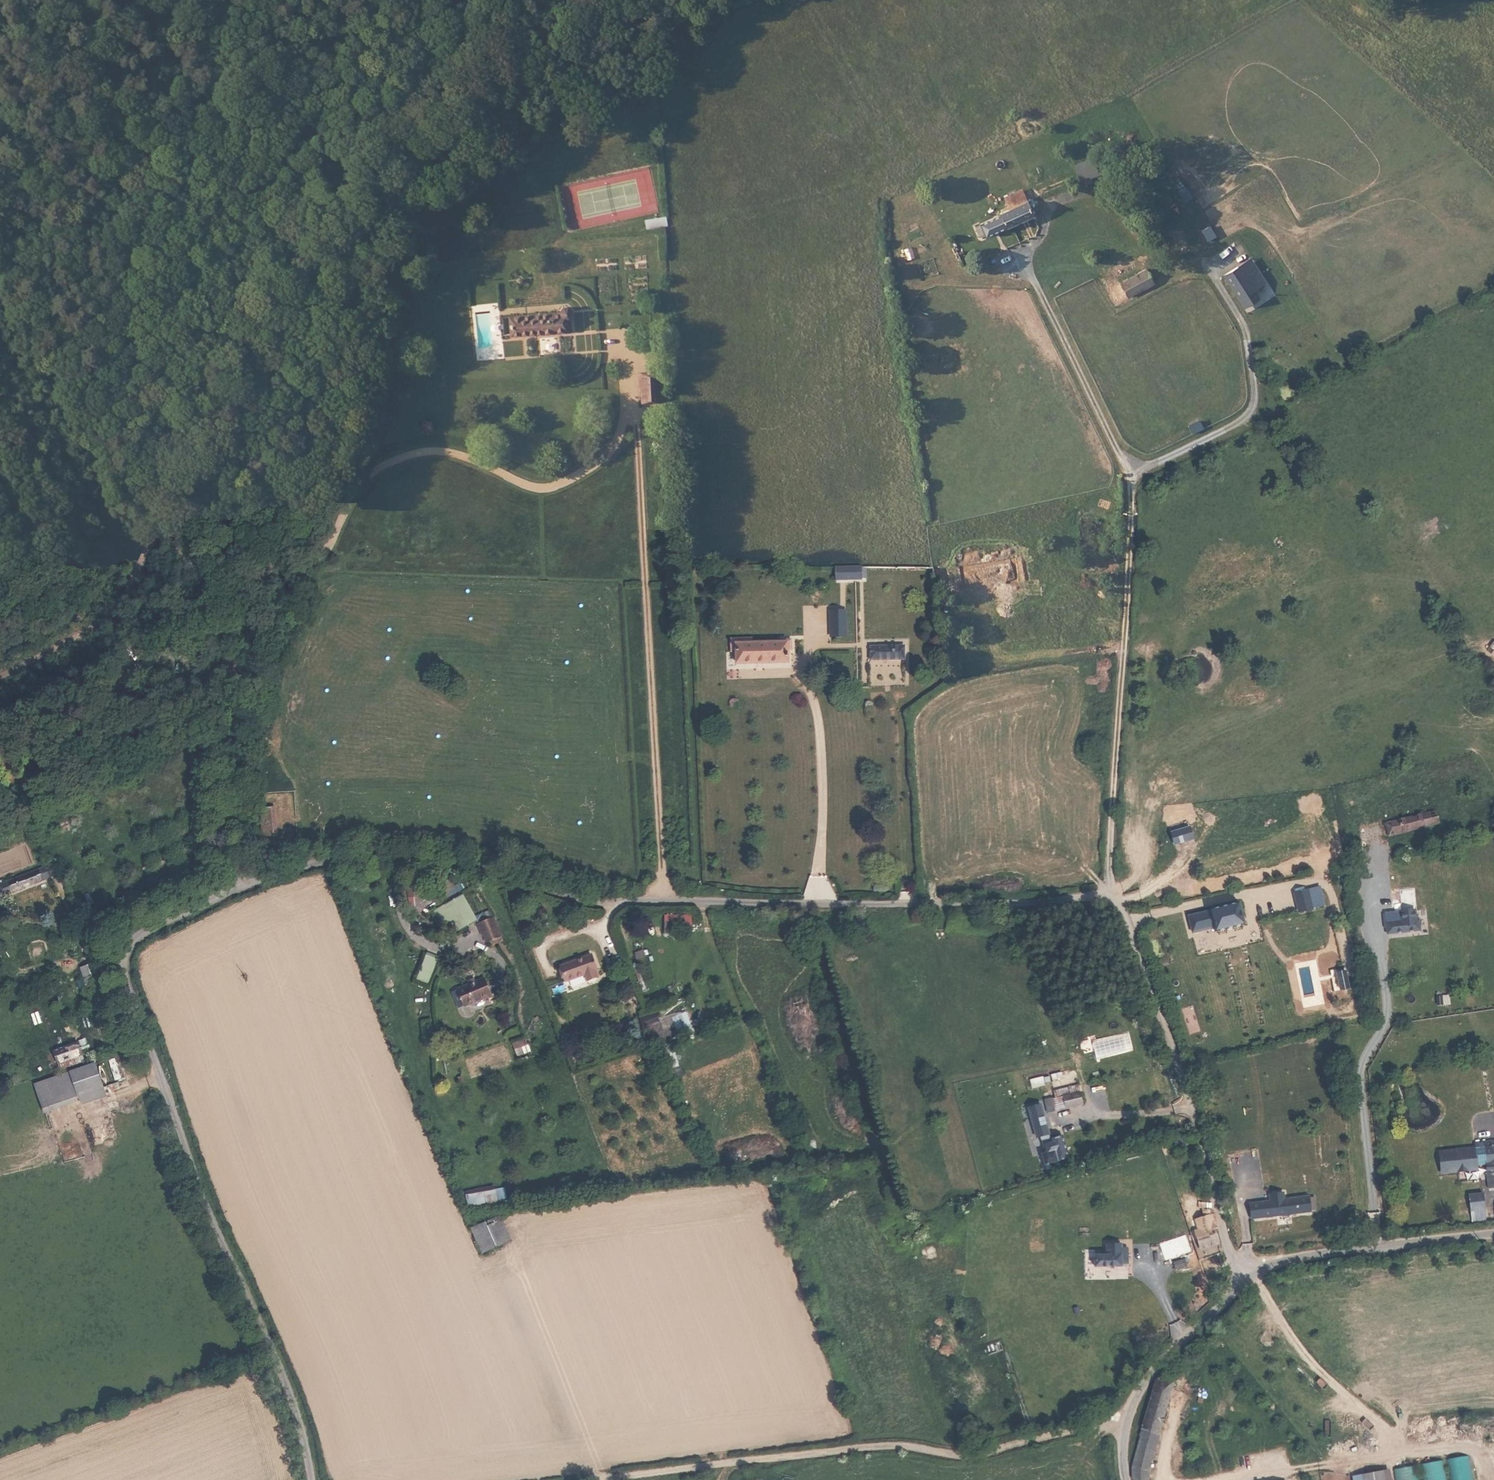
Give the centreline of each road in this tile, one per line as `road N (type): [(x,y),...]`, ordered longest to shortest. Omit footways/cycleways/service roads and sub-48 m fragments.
road 1 (unclassified): [(234,888),(324,861),(398,857),(481,865),(612,901),(1026,902),(1112,893),(1186,1085),(1240,1278)]
road 2 (track): [(544,0),(410,125),(286,270),(132,566),(90,605),(0,663)]
road 3 (track): [(12,0),(153,215),(183,338),(185,463),(211,669)]
road 4 (unclassified): [(234,888),(140,935),(128,945),(125,976),(199,1188),(285,1383),(311,1479)]
road 5 (track): [(1127,1419),(983,1455),(859,1450),(607,1479)]
road 6 (unclassified): [(1493,1234),(1263,1263),(1240,1278)]
road 7 (unclassified): [(1240,1278),(1141,1383),(1127,1419),(1127,1479)]

